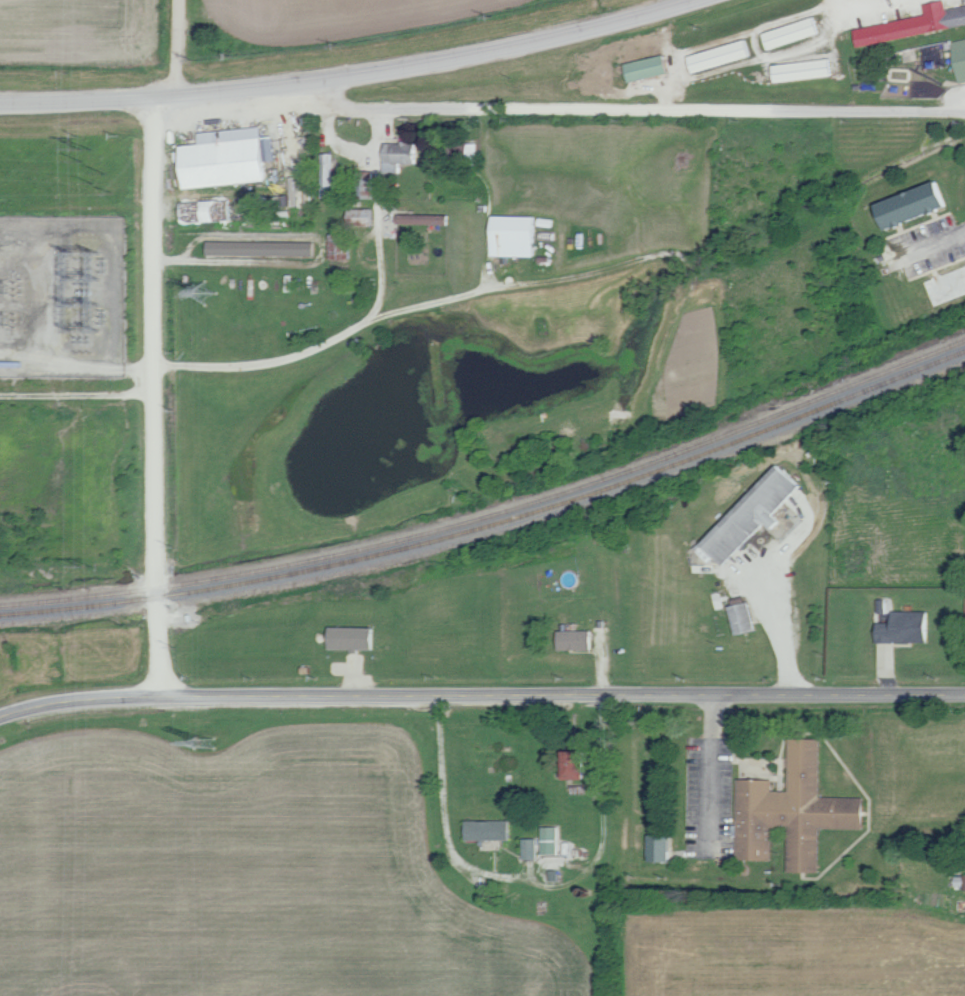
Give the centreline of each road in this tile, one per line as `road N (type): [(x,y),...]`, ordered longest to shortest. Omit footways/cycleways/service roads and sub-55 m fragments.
road 1 (tertiary): [(0,716),(79,698),(864,692)]
road 2 (secondary): [(0,103),(167,99),(429,63),(695,0)]
road 3 (residential): [(158,696),(155,150),(175,74),(179,0)]
road 4 (residential): [(319,79),(328,100),(358,110),(964,110)]

